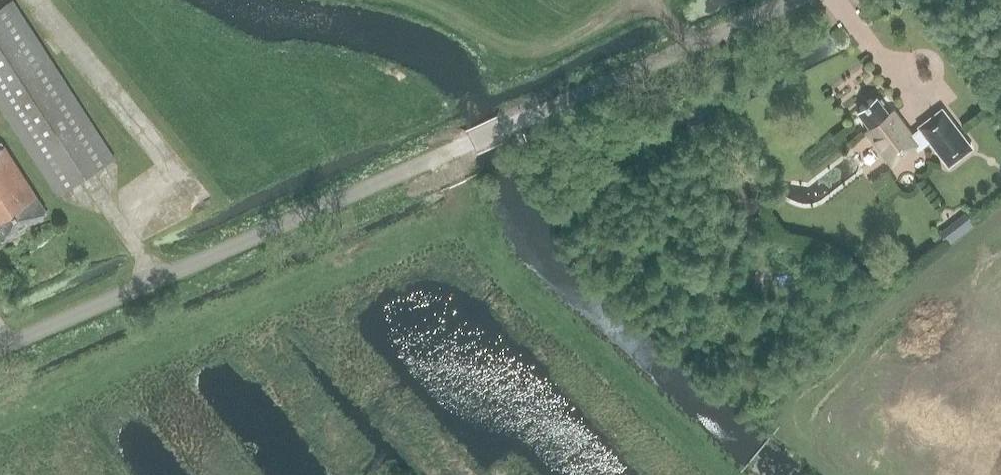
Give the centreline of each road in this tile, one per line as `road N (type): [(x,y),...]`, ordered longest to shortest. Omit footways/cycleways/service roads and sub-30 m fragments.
road 1 (unclassified): [(0,348),(789,0)]

